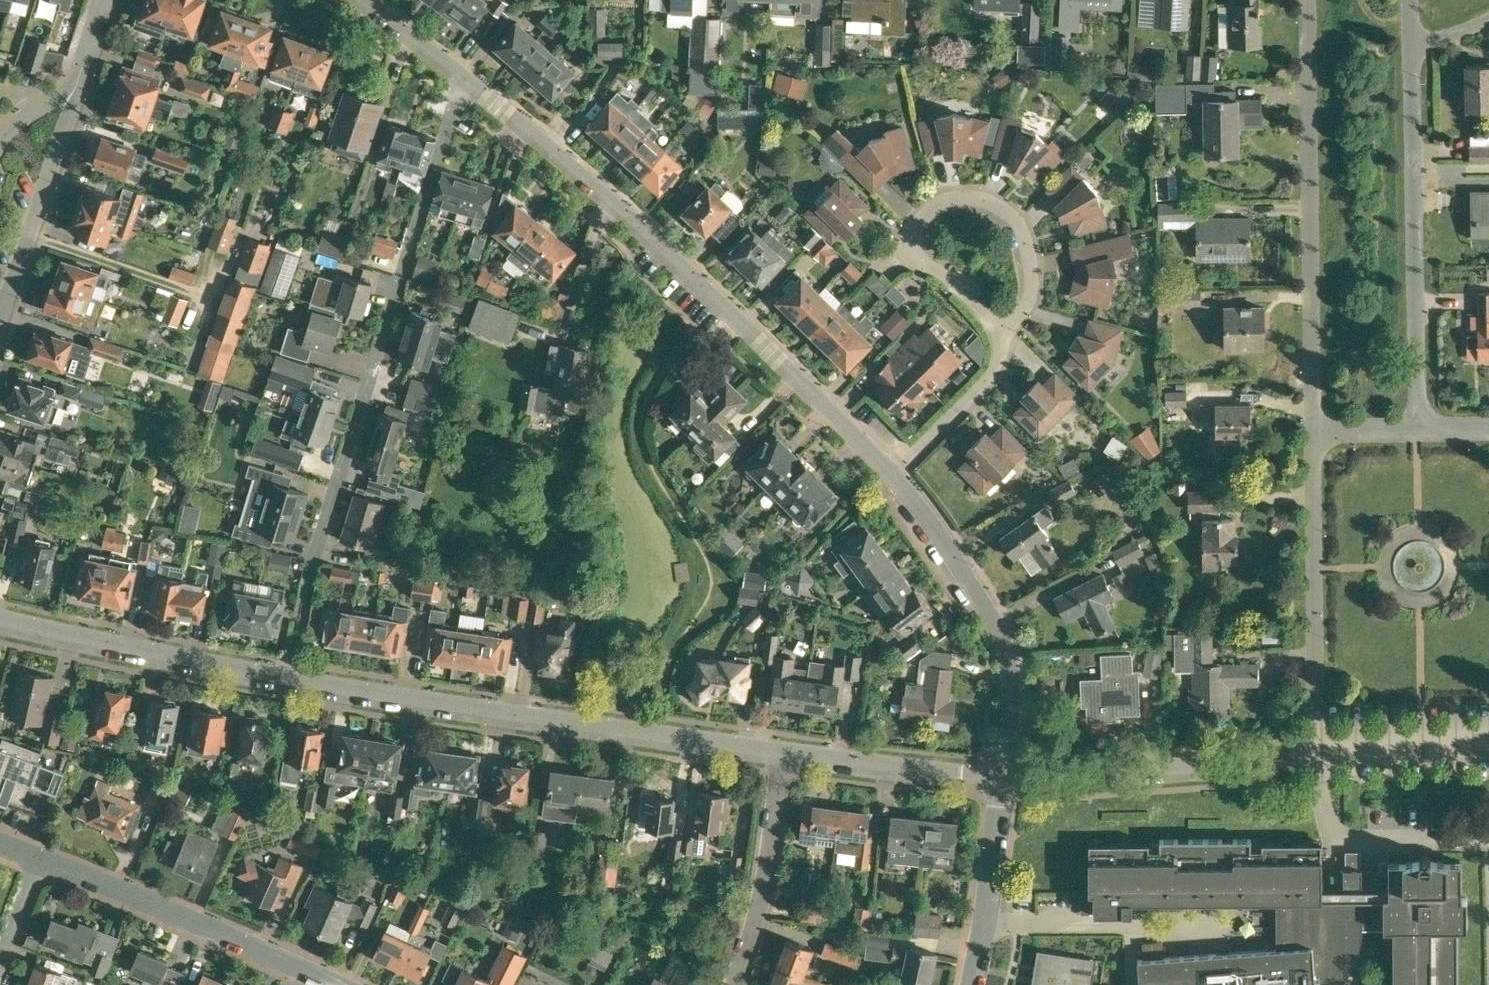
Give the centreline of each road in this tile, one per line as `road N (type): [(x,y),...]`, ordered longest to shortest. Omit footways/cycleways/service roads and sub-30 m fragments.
road 1 (residential): [(283,681),(462,75)]
road 2 (residential): [(892,475),(637,222),(462,75)]
road 3 (residential): [(783,753),(283,681)]
road 4 (residential): [(1414,429),(1408,0)]
road 5 (residential): [(1313,429),(1308,0)]
road 6 (residential): [(1003,775),(1004,649),(957,561),(892,475)]
road 7 (residential): [(1316,755),(1313,429)]
road 8 (residential): [(1316,755),(1003,775)]
road 9 (residential): [(323,984),(41,859)]
road 10 (residential): [(283,681),(0,615)]
road 11 (unclassified): [(1256,921),(981,921)]
road 12 (residential): [(0,320),(78,83)]
road 13 (residential): [(907,241),(946,206),(998,210),(1017,231),(1028,280),(1009,335)]
road 14 (residential): [(1488,838),(1335,839),(1316,755)]
road 15 (residential): [(783,753),(775,862),(746,984)]
road 16 (residential): [(1003,775),(783,753)]
road 17 (residential): [(1009,335),(996,368),(892,475)]
road 18 (residential): [(1316,755),(1488,733)]
road 19 (residential): [(981,921),(1003,775)]
road 20 (residential): [(1009,335),(907,241)]
road 21 (residential): [(462,75),(360,0)]

